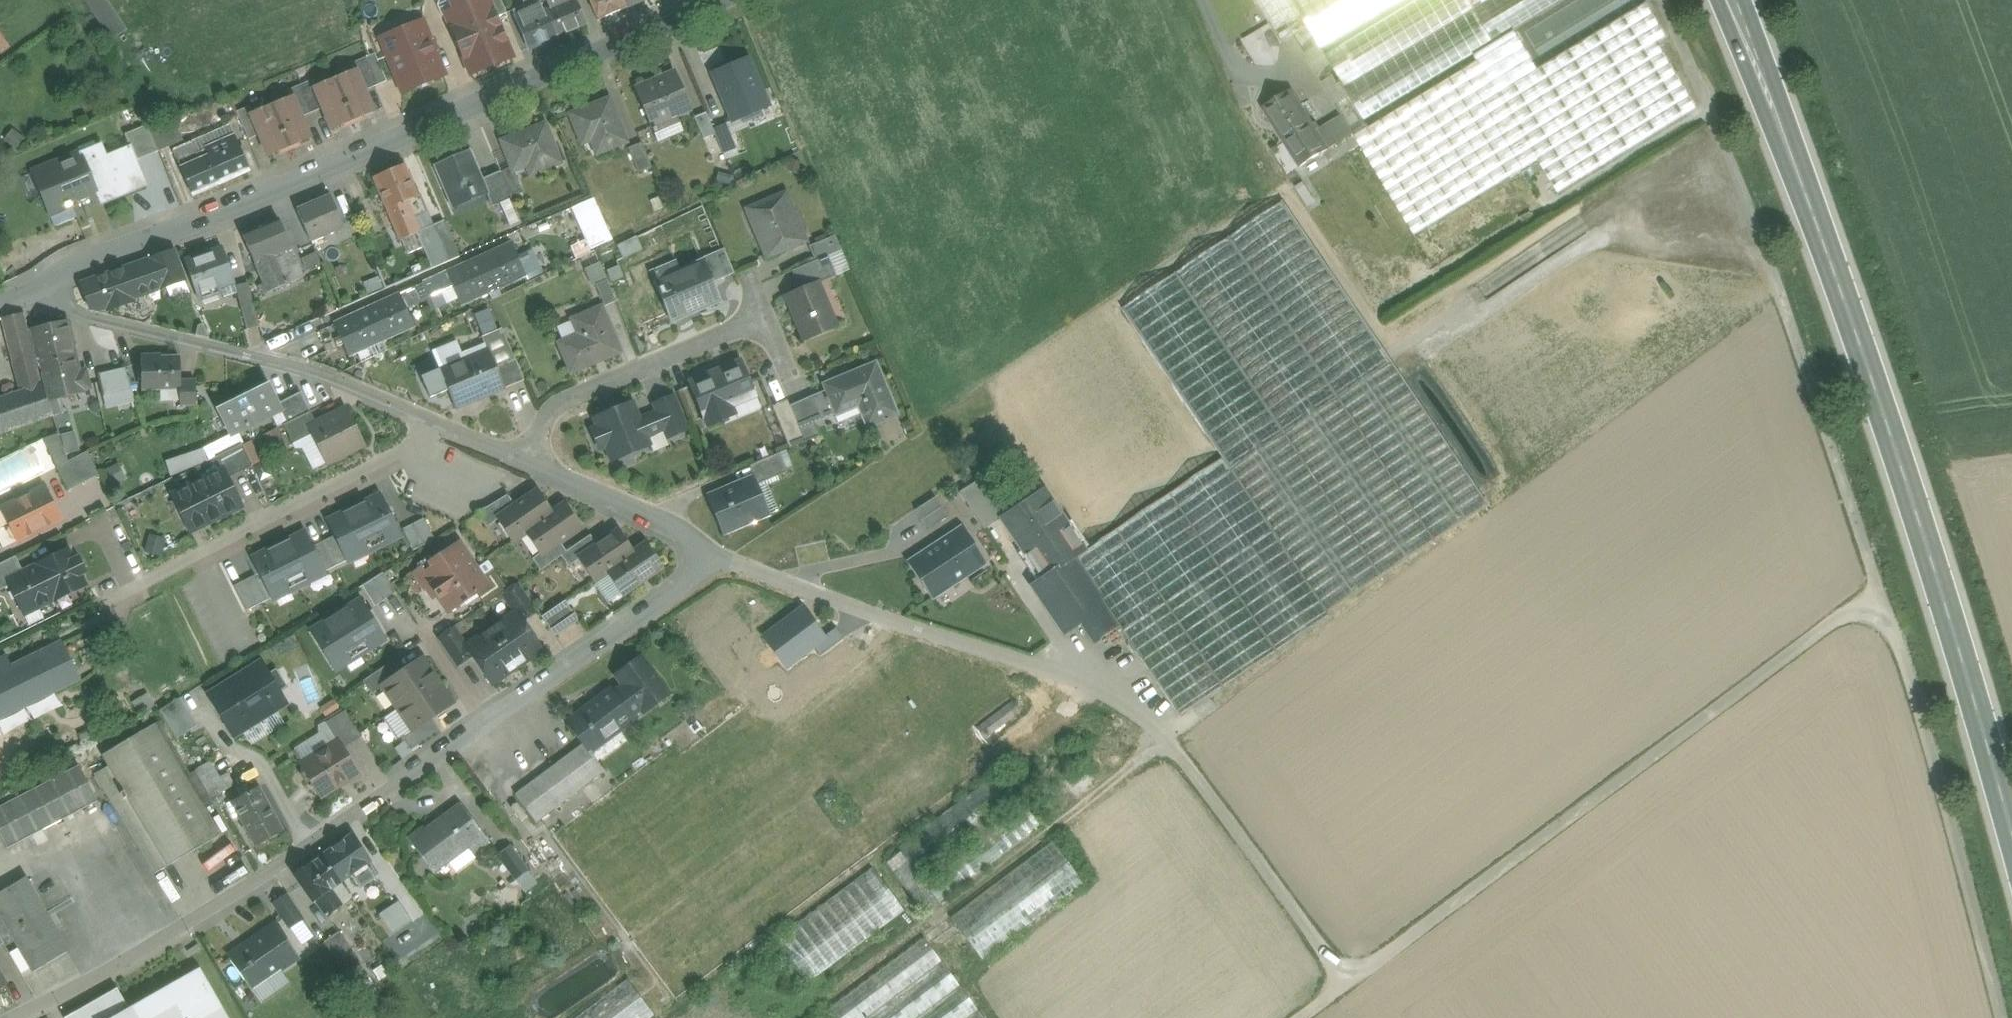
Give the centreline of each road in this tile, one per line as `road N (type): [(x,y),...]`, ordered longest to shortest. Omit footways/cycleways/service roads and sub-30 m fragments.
road 1 (secondary): [(1730,0),(1870,376),(2011,843)]
road 2 (residential): [(702,557),(691,579),(178,929),(28,1017)]
road 3 (residential): [(702,557),(1066,676),(1145,716),(1347,983)]
road 4 (secondary): [(723,0),(281,190),(67,269),(34,293)]
road 5 (track): [(1298,1017),(1878,588)]
road 6 (track): [(1878,588),(1781,292),(1662,0)]
road 7 (track): [(1878,588),(2002,1017)]
road 8 (residential): [(34,293),(81,316),(308,370),(429,419)]
road 9 (residential): [(528,462),(558,406),(758,318)]
road 10 (residential): [(429,419),(420,441),(210,559)]
road 11 (residential): [(528,462),(669,526),(702,557)]

